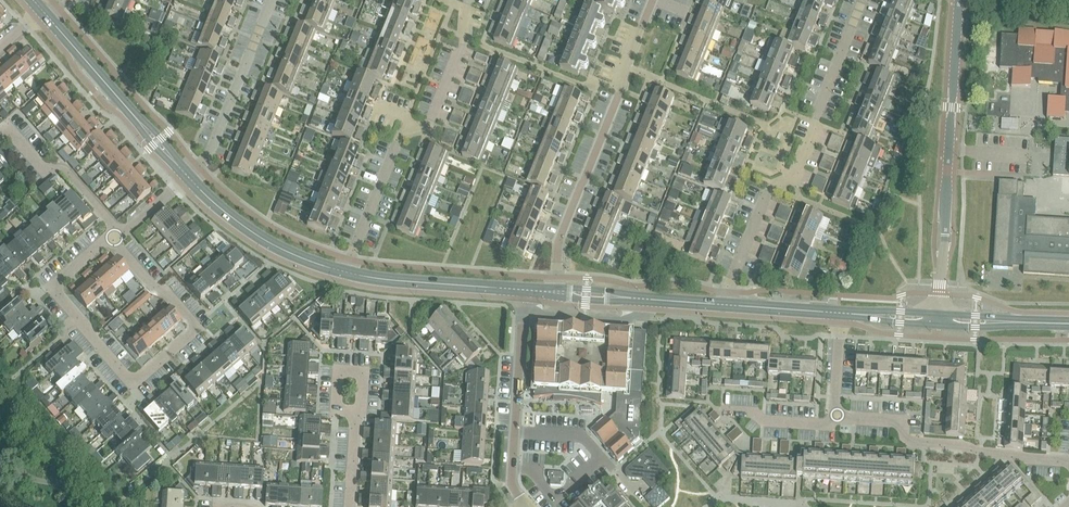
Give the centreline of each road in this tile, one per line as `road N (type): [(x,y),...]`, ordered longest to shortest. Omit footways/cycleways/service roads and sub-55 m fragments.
road 1 (residential): [(119,234),(51,290),(125,378),(141,381),(197,330),(120,249)]
road 2 (residential): [(728,305),(769,191),(795,174),(863,0)]
road 3 (unclassified): [(937,320),(959,0)]
road 4 (residential): [(347,273),(397,143),(439,116),(467,39),(468,0)]
road 5 (residential): [(654,0),(560,238),(557,292)]
road 6 (residential): [(1068,463),(910,445),(886,420),(835,417)]
road 7 (tertiary): [(190,179),(46,15)]
road 8 (residential): [(190,179),(201,171),(272,0)]
road 9 (tertiary): [(347,273),(255,235),(190,179)]
road 10 (tertiary): [(522,290),(347,273)]
road 11 (tertiary): [(728,305),(557,292)]
road 12 (residential): [(119,234),(63,171),(42,168),(9,133),(0,141)]
road 13 (residential): [(513,432),(522,290)]
road 14 (residential): [(354,412),(336,411),(339,368),(367,370),(364,412)]
road 15 (tertiary): [(1068,324),(937,320)]
road 16 (residential): [(511,466),(538,468),(556,500),(605,457)]
road 17 (residential): [(835,417),(825,425),(765,421),(755,410),(723,409)]

